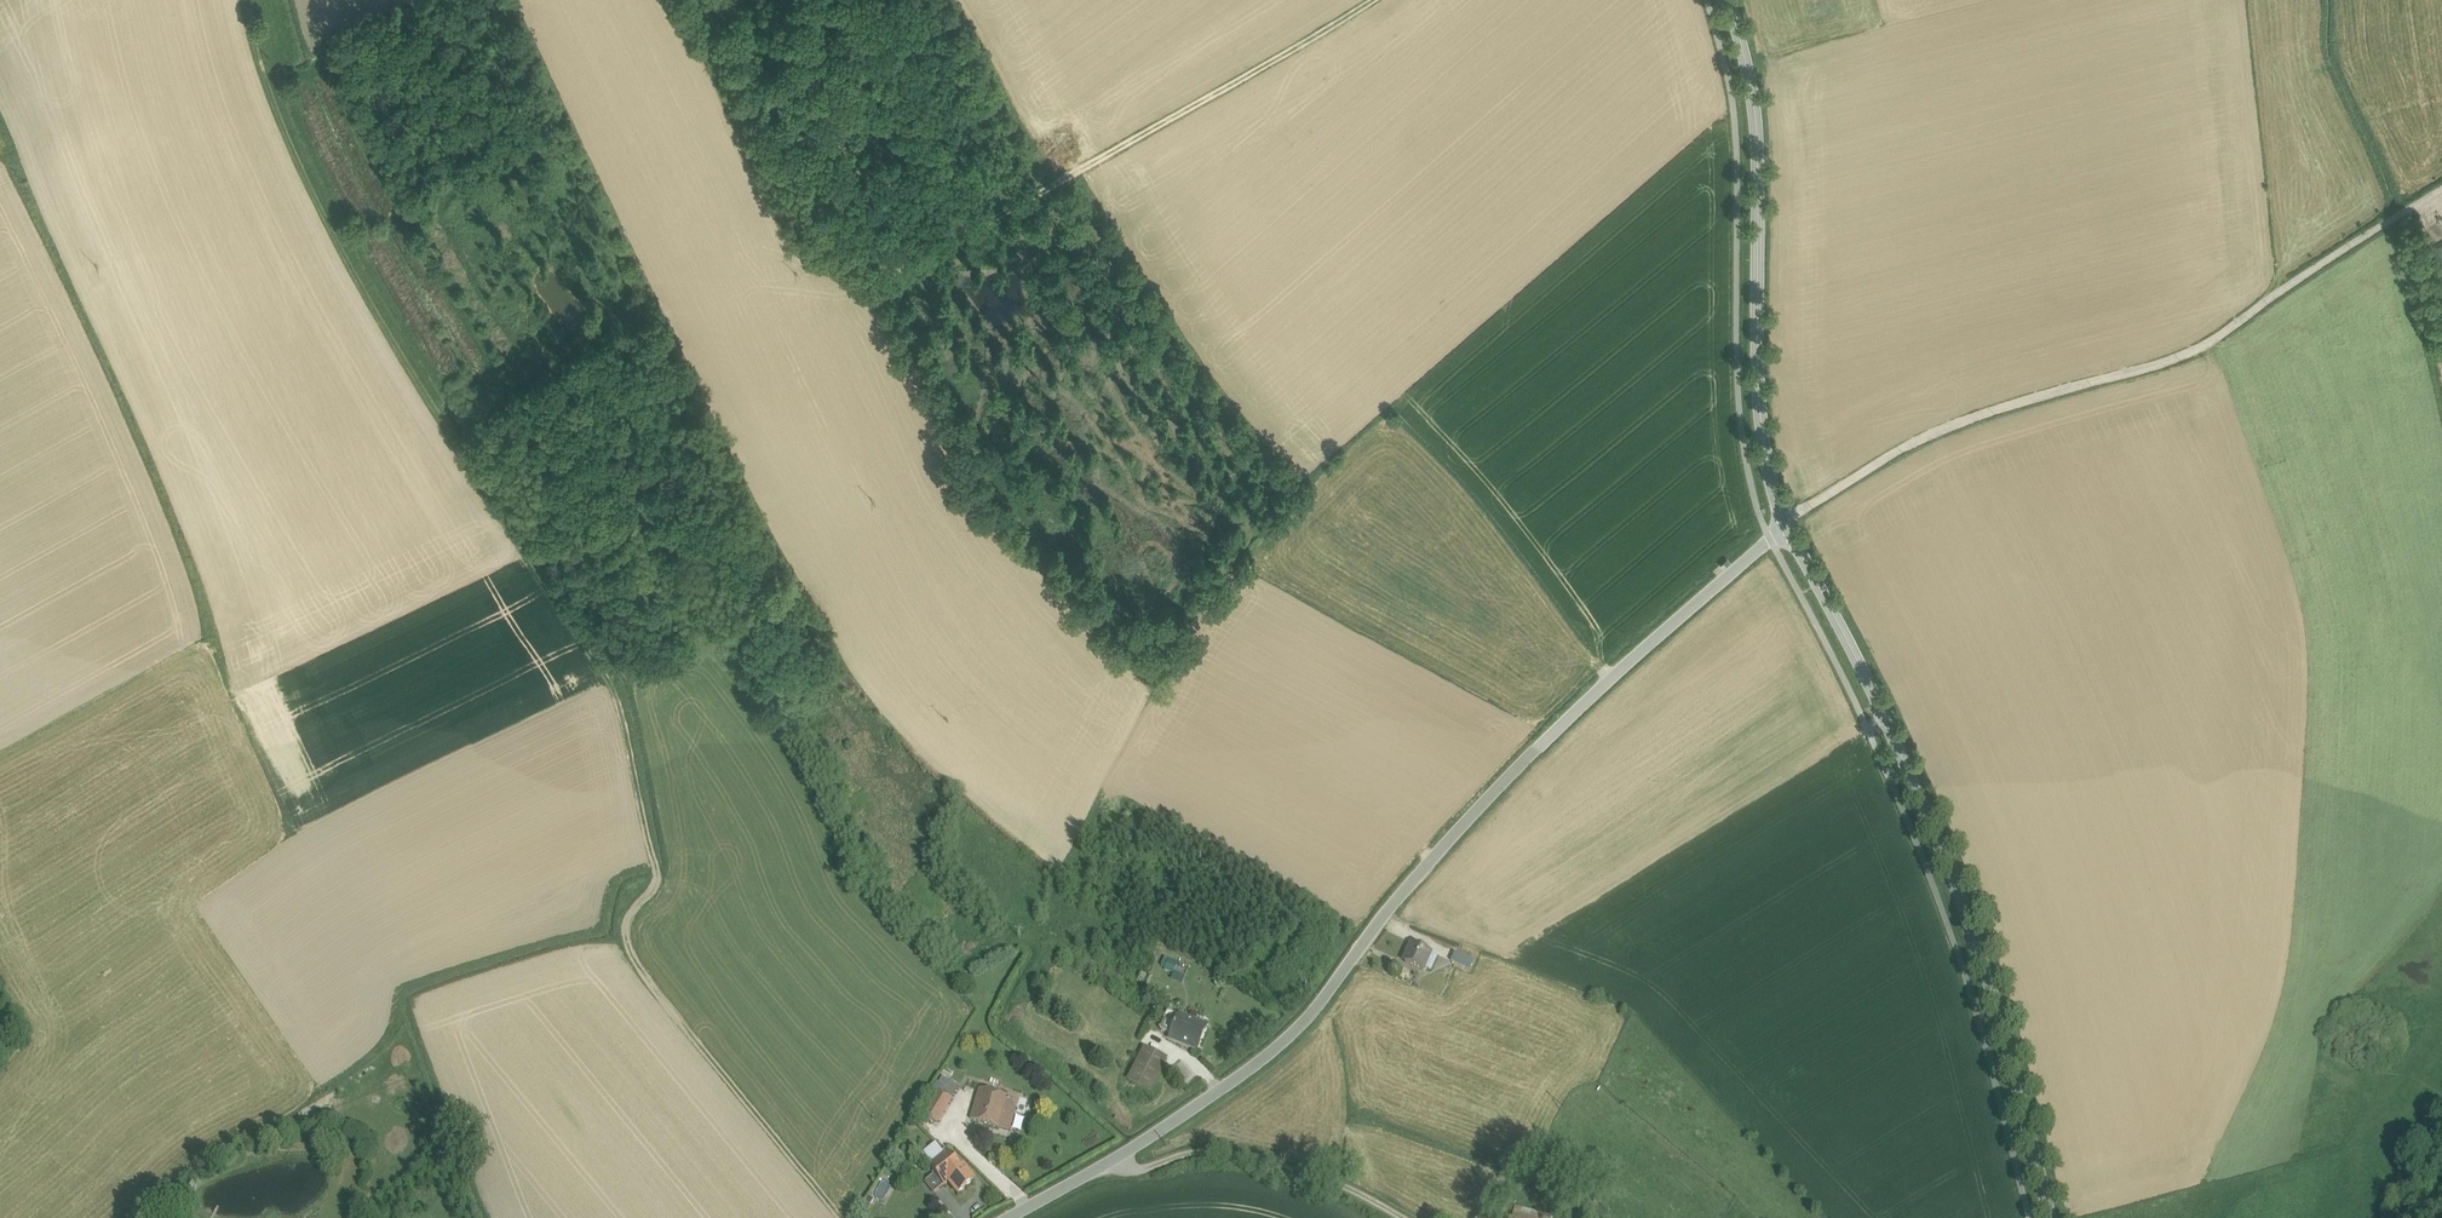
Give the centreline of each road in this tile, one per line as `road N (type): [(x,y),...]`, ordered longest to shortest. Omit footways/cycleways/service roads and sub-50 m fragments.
road 1 (tertiary): [(1002,1217),(1173,1120),(1294,1028),(1465,814),(1637,645),(1786,523)]
road 2 (tertiary): [(2042,1217),(1989,1000),(1922,806),(1786,523)]
road 3 (tertiary): [(1786,523),(1762,411),(1756,88),(1732,0)]

